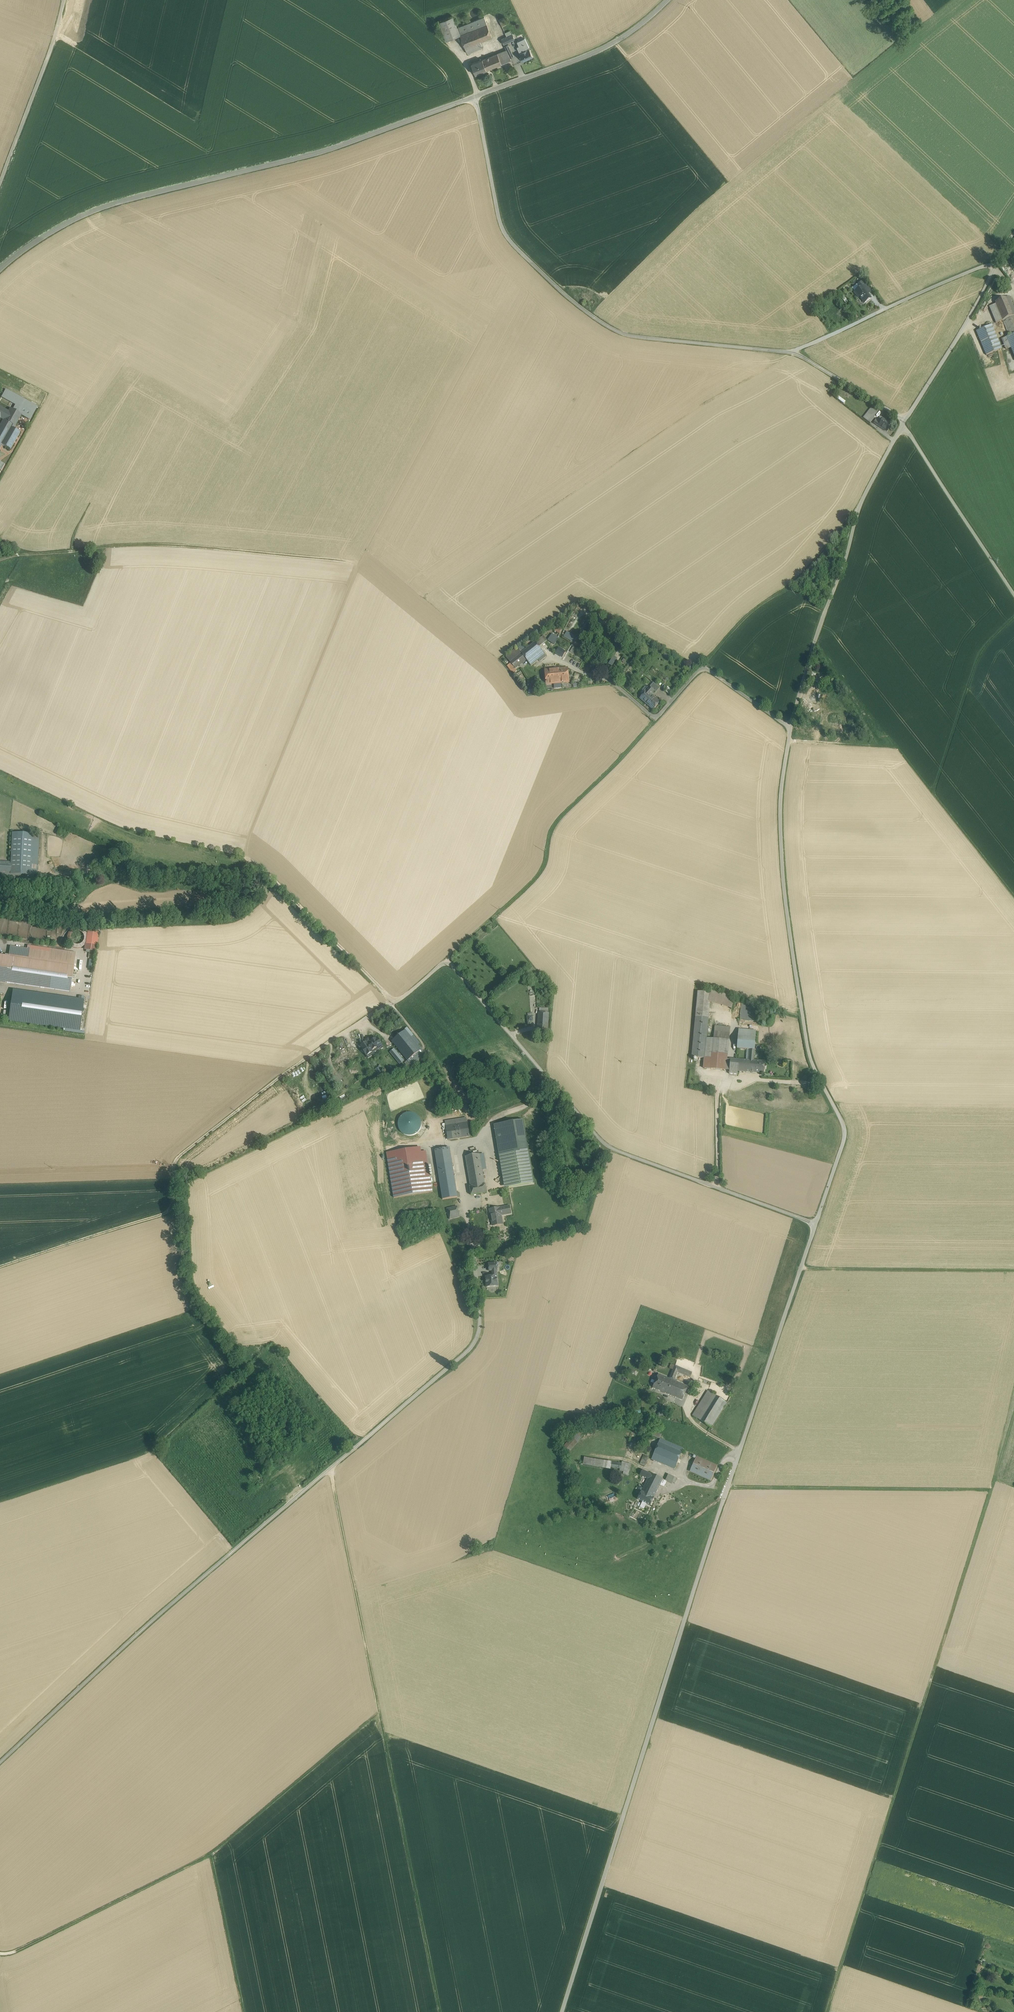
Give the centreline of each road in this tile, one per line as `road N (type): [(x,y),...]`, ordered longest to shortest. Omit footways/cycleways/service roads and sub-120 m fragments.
road 1 (unclassified): [(816,1224),(562,2011)]
road 2 (track): [(827,2011),(989,1495),(728,1487)]
road 3 (tertiary): [(0,269),(97,209),(326,150),(607,48),(667,0)]
road 4 (unclassified): [(0,1762),(145,1627),(468,1352),(479,1332),(478,1298)]
road 5 (track): [(903,423),(800,355),(625,335),(564,294),(502,233),(477,95)]
road 6 (track): [(440,2011),(330,1469)]
road 7 (unclassified): [(816,1224),(606,1147),(447,959),(395,1004)]
road 8 (unclassified): [(791,728),(780,803),(784,892),(810,1060),(847,1131),(816,1224)]
road 9 (track): [(0,1267),(177,1209),(175,1161),(291,1070),(395,1004)]
road 10 (track): [(380,1712),(211,1854),(0,1953)]
road 11 (unclassified): [(903,423),(856,513),(791,728)]
road 12 (track): [(657,718),(556,822),(534,880),(447,959)]
road 13 (track): [(1013,895),(897,745),(789,744)]
road 14 (unclassified): [(791,728),(702,666),(657,718),(612,680)]
road 15 (track): [(856,513),(793,588),(750,612),(702,666)]
road 16 (unclassified): [(1013,234),(903,423)]
road 17 (track): [(215,549),(158,544),(0,560)]
road 18 (track): [(1013,1271),(801,1269)]
road 19 (unclassified): [(1013,594),(903,423)]
road 20 (unclassified): [(64,0),(0,185)]
road 21 (track): [(934,792),(982,650),(1013,617)]
road 22 (track): [(211,1854),(243,2011)]
road 23 (track): [(400,0),(459,56),(477,95)]

